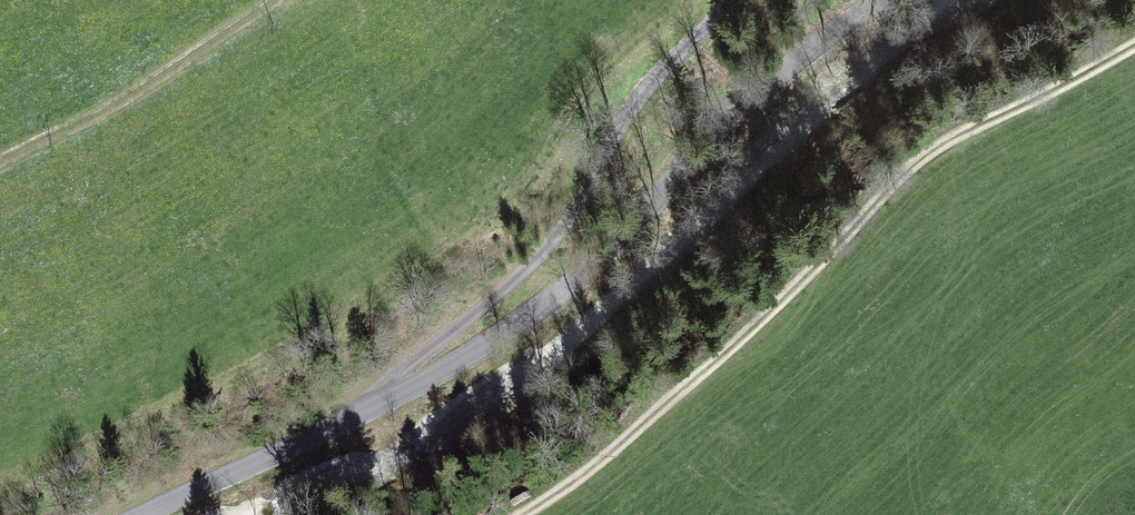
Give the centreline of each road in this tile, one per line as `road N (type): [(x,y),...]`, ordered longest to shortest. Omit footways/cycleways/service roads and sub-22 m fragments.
road 1 (unclassified): [(146,514),(376,407),(517,326),(652,210),(755,89),(889,0)]
road 2 (track): [(518,514),(631,434),(759,320),(928,152),(1134,42)]
road 3 (track): [(376,407),(413,358),(522,274),(554,239),(634,107),(730,0)]
road 4 (track): [(275,0),(129,95),(0,161)]

